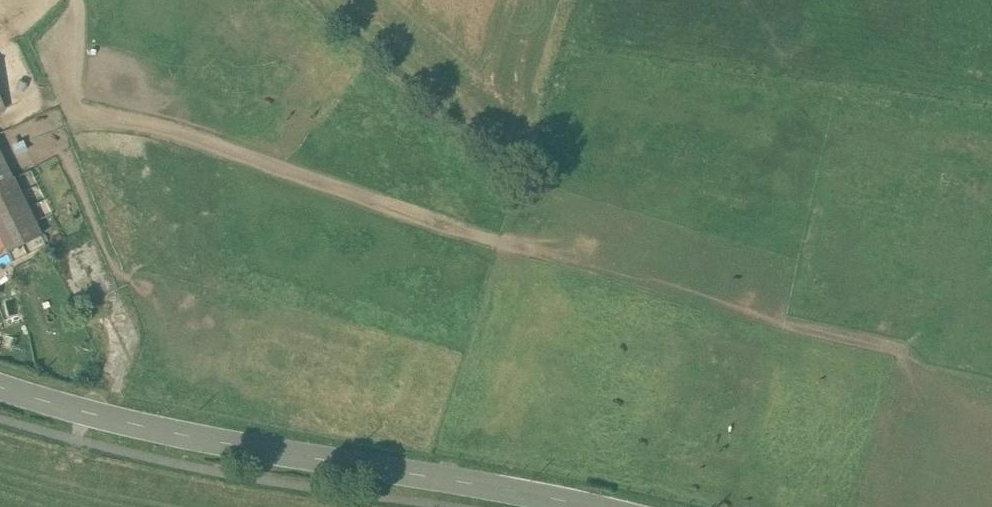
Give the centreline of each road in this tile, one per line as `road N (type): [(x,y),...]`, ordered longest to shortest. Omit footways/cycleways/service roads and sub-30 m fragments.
road 1 (tertiary): [(597,506),(144,426),(0,386)]

